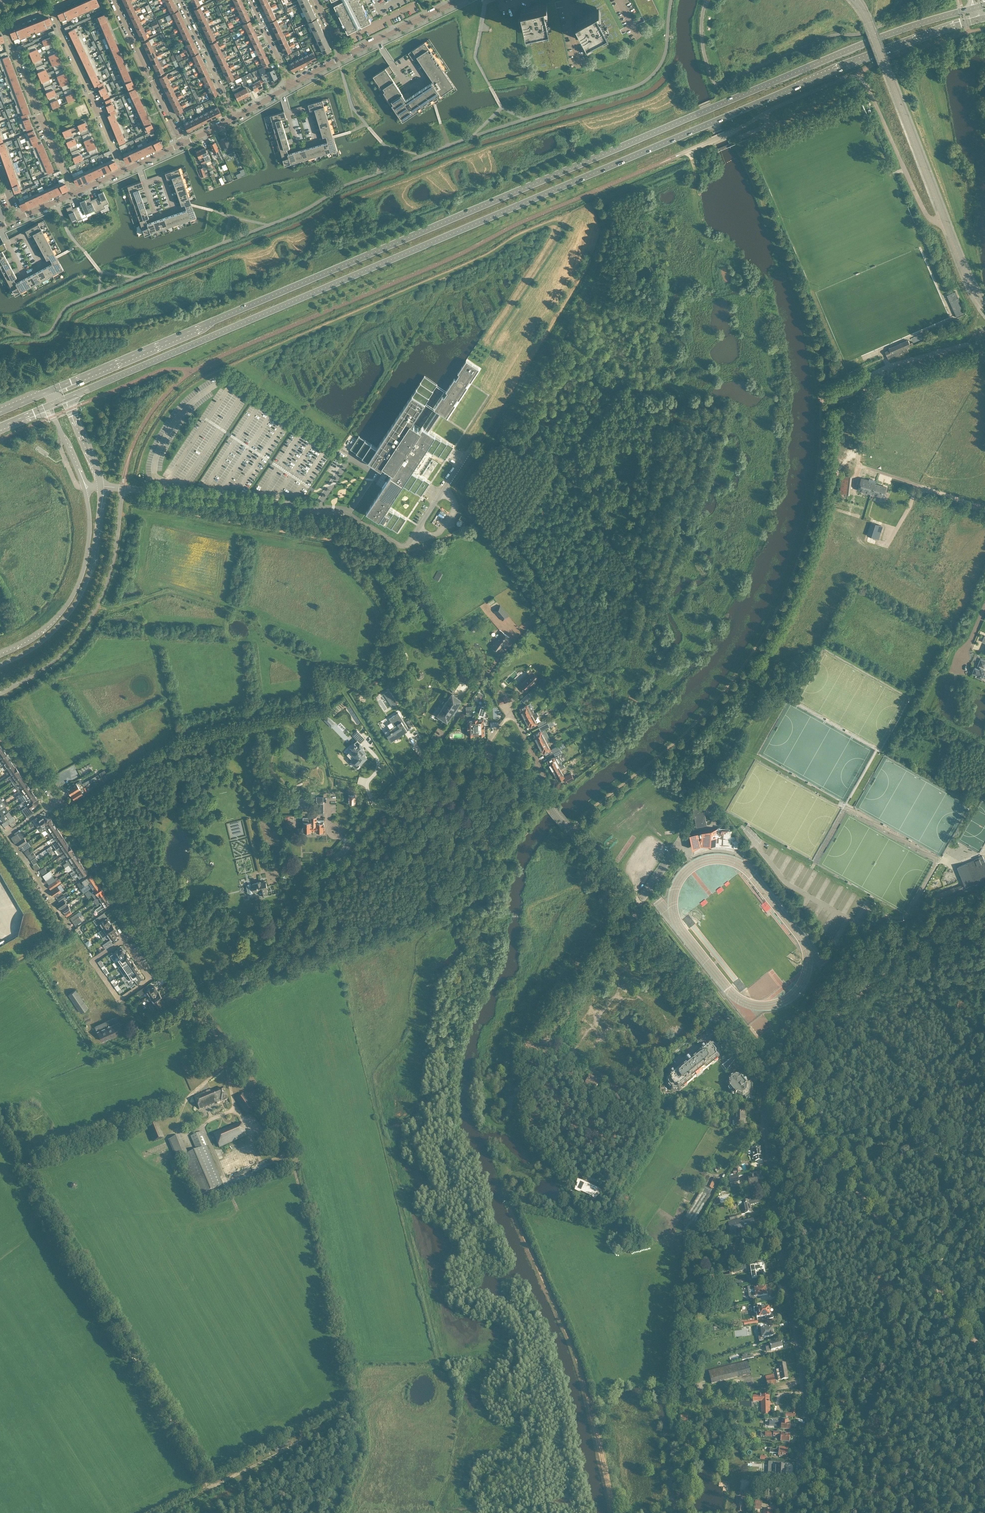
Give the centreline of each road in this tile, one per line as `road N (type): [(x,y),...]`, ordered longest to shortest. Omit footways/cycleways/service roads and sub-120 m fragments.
road 1 (primary): [(974,8),(838,54),(51,390)]
road 2 (primary): [(65,399),(872,55),(981,19)]
road 3 (unclassified): [(0,719),(185,990),(198,997),(270,964),(349,844),(417,770),(446,757),(482,755)]
road 4 (tertiary): [(795,1512),(806,1411),(764,1121),(770,1082)]
road 5 (unclassified): [(770,1082),(547,802)]
road 6 (track): [(770,1082),(984,1354)]
road 7 (unclassified): [(945,220),(924,212),(858,77),(726,135)]
road 8 (track): [(50,1222),(209,1487)]
road 9 (track): [(370,664),(310,659),(241,614),(167,592),(114,612),(98,607)]
road 10 (track): [(225,1065),(186,1103),(20,1171),(50,1222)]
road 11 (tertiary): [(770,1082),(900,953),(984,925)]
road 12 (unclassified): [(0,692),(50,666),(95,615),(111,572),(122,488)]
road 13 (tertiary): [(945,220),(855,0)]
road 14 (unclassified): [(852,492),(878,384),(984,352)]
road 15 (unclassified): [(0,665),(40,643),(78,599),(93,560),(99,487)]
road 16 (unclassified): [(84,488),(86,551),(71,599),(44,630),(0,654)]
road 17 (track): [(622,703),(609,720),(602,760),(542,806),(515,842)]
road 18 (residential): [(73,193),(3,28)]
road 19 (residential): [(122,172),(50,9)]
road 20 (residential): [(111,0),(180,145)]
road 21 (residential): [(482,755),(512,712),(546,773),(532,784)]
road 22 (residential): [(180,0),(235,118)]
road 23 (track): [(355,1415),(248,1468)]

